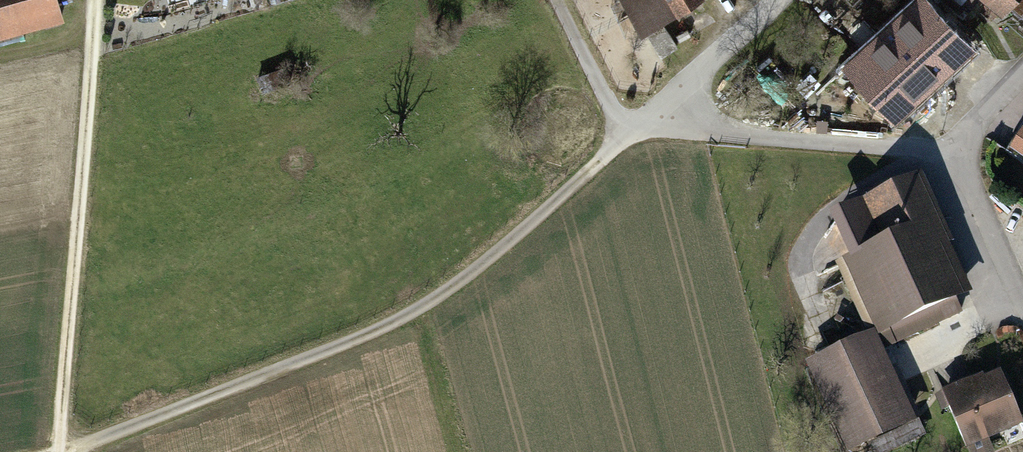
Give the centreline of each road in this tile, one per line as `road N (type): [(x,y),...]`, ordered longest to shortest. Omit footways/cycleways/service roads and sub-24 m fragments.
road 1 (track): [(79,451),(412,314),(464,280),(634,129)]
road 2 (track): [(64,451),(96,0)]
road 3 (residential): [(634,129),(952,153)]
road 4 (residential): [(778,0),(634,129)]
road 5 (residential): [(952,153),(1022,302)]
road 6 (residential): [(556,0),(608,101),(634,129)]

